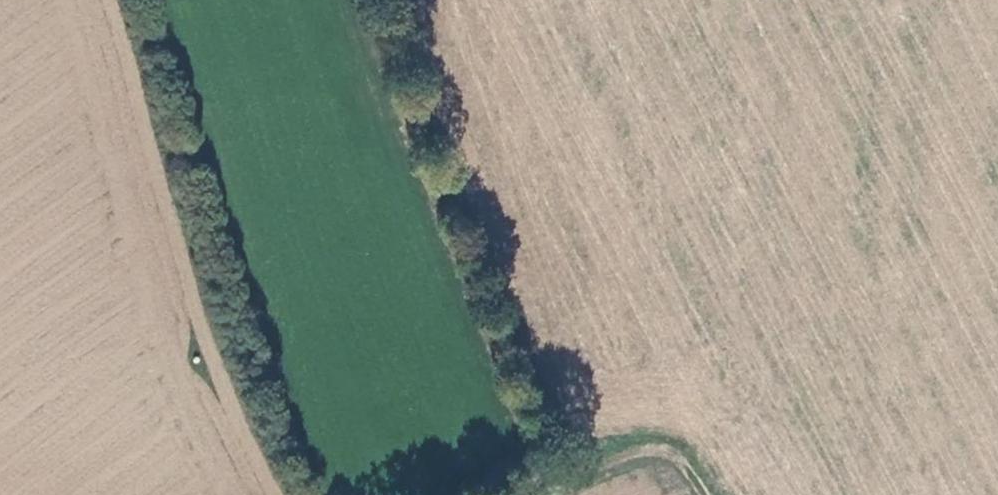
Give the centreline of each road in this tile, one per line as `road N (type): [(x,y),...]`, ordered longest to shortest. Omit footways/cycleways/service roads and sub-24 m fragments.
road 1 (track): [(700,494),(688,474),(659,454),(623,462),(567,494)]

